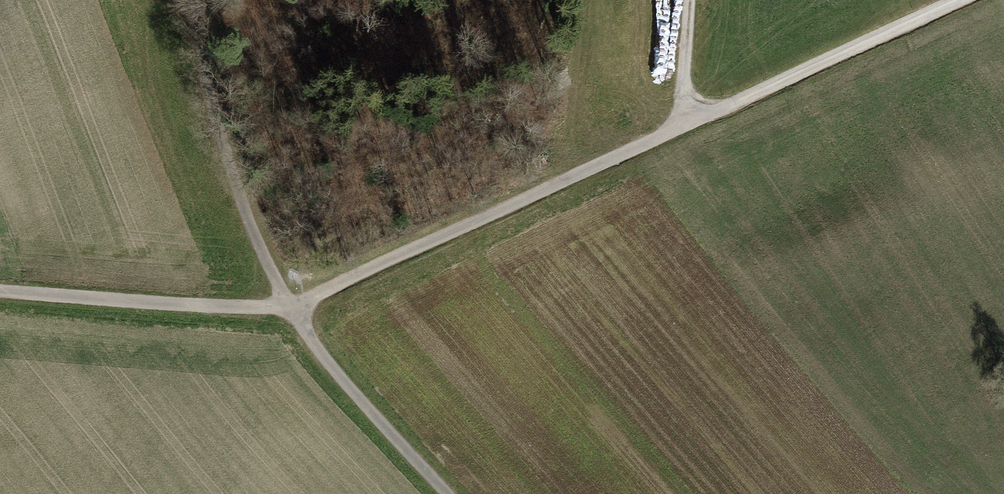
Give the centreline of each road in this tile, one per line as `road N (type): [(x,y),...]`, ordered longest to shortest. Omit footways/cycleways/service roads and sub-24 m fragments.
road 1 (track): [(698,120),(291,306),(0,292)]
road 2 (track): [(171,0),(245,218),(291,306),(328,361),(446,493)]
road 3 (track): [(955,0),(698,120),(699,0)]

